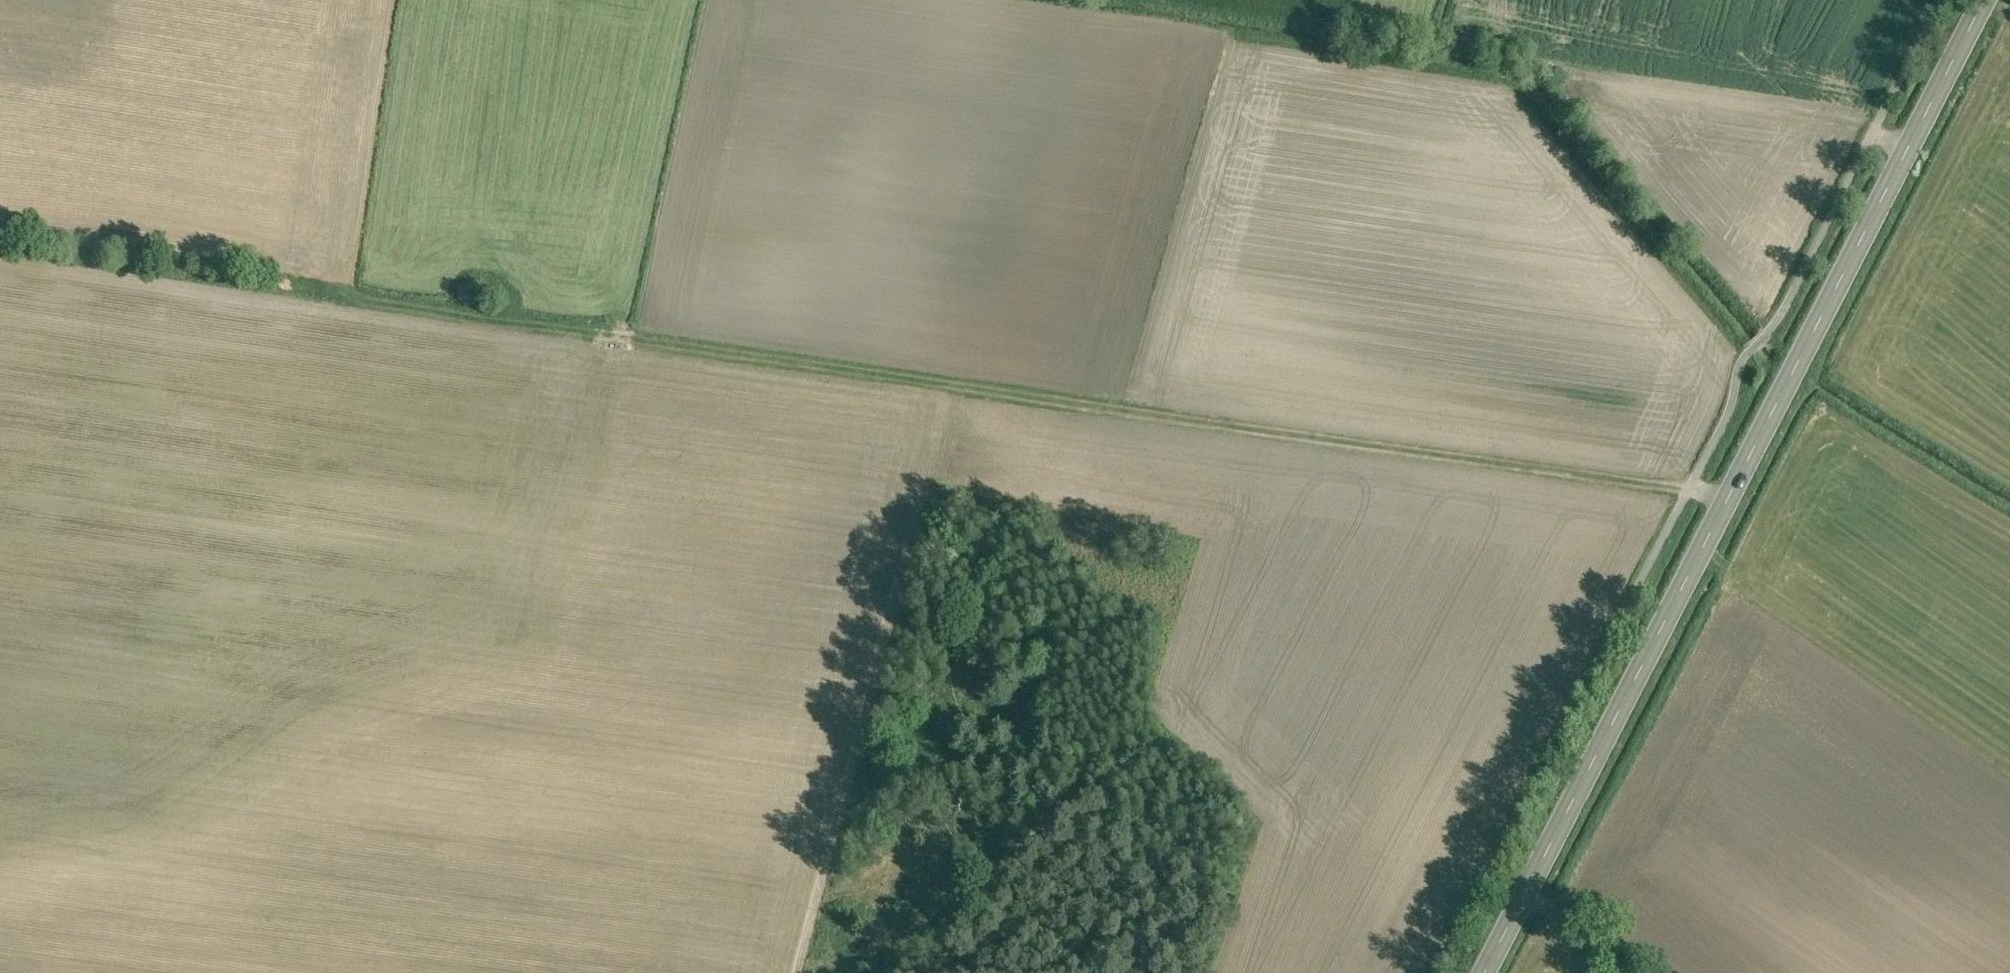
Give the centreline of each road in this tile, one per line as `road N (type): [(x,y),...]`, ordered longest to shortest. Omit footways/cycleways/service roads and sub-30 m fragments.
road 1 (tertiary): [(1981,0),(1485,972)]
road 2 (track): [(1635,972),(1531,883)]

